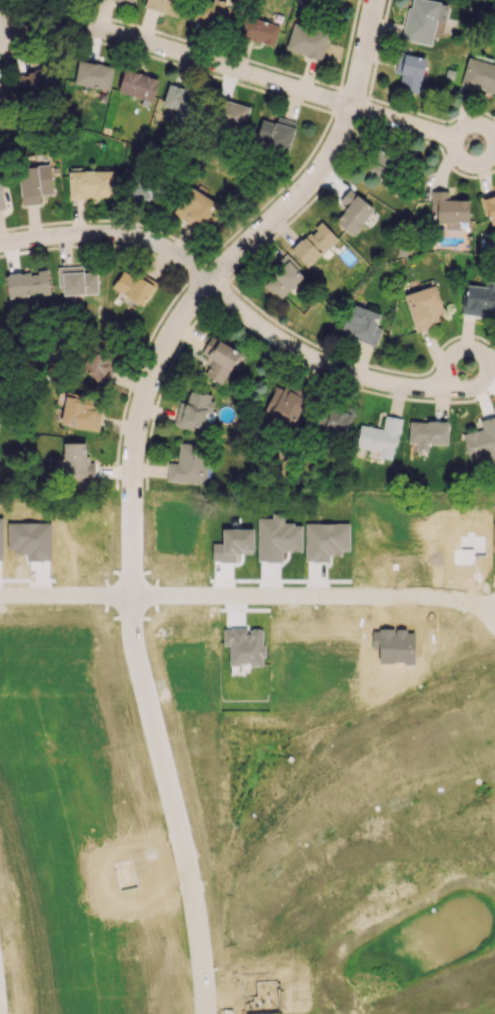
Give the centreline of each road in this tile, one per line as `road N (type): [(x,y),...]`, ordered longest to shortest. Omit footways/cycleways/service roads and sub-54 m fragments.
road 1 (tertiary): [(378,0),(339,144),(307,188),(207,282),(159,364),(142,406),(137,487)]
road 2 (tertiary): [(137,487),(136,622),(187,858),(205,1013)]
road 3 (residential): [(0,590),(426,589),(494,604)]
road 4 (residential): [(353,108),(108,32),(0,25)]
road 5 (residential): [(207,282),(267,335),(338,373),(426,392),(470,371)]
road 6 (residential): [(207,282),(143,240),(0,248)]
road 7 (residential): [(353,108),(490,148)]

